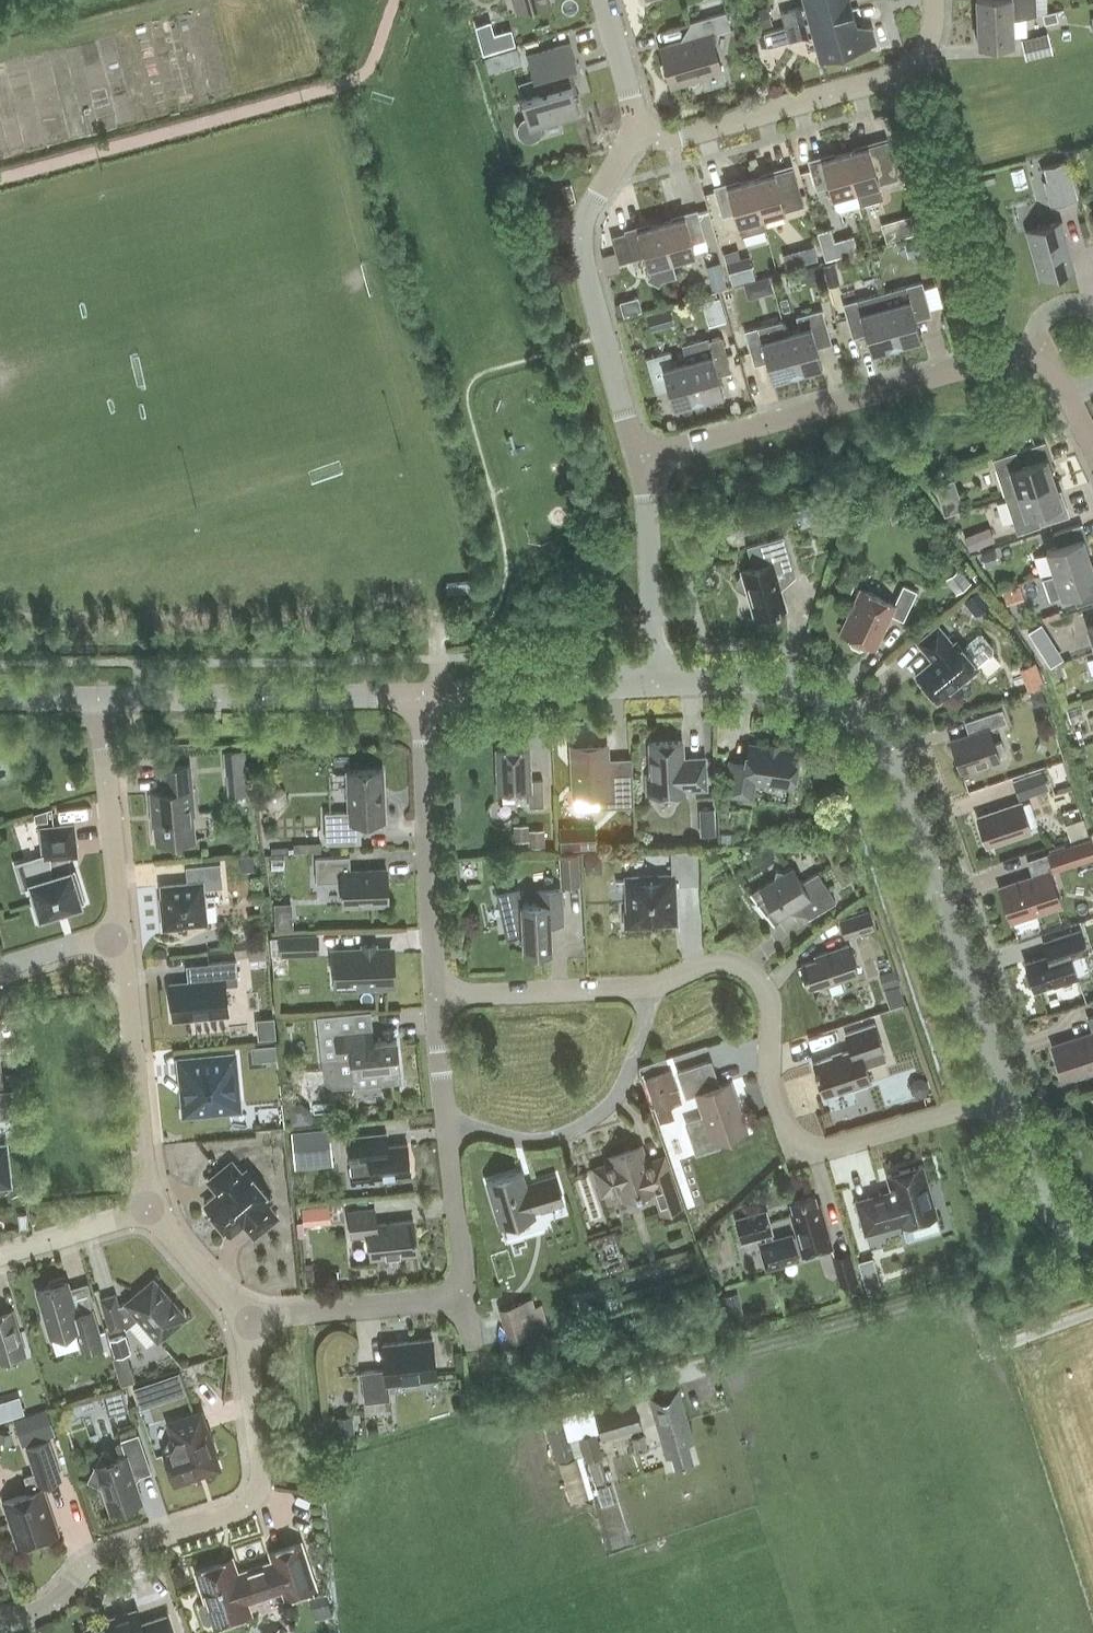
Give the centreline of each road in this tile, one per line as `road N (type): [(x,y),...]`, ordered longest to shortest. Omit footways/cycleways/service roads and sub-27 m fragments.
road 1 (tertiary): [(1006,1096),(905,792),(875,741),(827,702),(792,689),(658,691)]
road 2 (residential): [(1006,1096),(819,1154),(803,1152),(787,1138),(771,1085),(770,1007),(752,977),(700,969),(650,992)]
road 3 (residential): [(0,1630),(62,1603),(116,1553),(233,1517),(249,1503),(262,1474),(252,1324)]
road 4 (residential): [(1040,353),(641,463)]
road 5 (residential): [(636,134),(684,139),(894,79),(927,52),(936,0)]
road 6 (residential): [(641,463),(586,263),(591,216),(636,134)]
road 7 (tertiary): [(418,698),(99,698)]
road 8 (residential): [(435,1001),(418,698)]
road 9 (residential): [(650,992),(651,1008),(621,1096),(596,1124),(533,1142),(474,1128),(447,1131)]
road 10 (residential): [(150,1211),(128,941)]
road 11 (unclassified): [(128,941),(99,698)]
road 12 (tertiary): [(658,691),(418,698)]
road 13 (residential): [(658,691),(641,463)]
road 14 (residential): [(435,1001),(650,992)]
road 15 (residential): [(252,1324),(465,1304)]
road 16 (tertiary): [(1092,1241),(1071,1236),(1039,1195),(1006,1096)]
road 17 (residential): [(465,1304),(447,1131)]
road 18 (residential): [(0,1260),(150,1211)]
road 19 (residential): [(252,1324),(150,1211)]
road 20 (residential): [(636,134),(604,0)]
road 21 (residential): [(0,971),(128,941)]
road 22 (residential): [(447,1131),(435,1001)]

